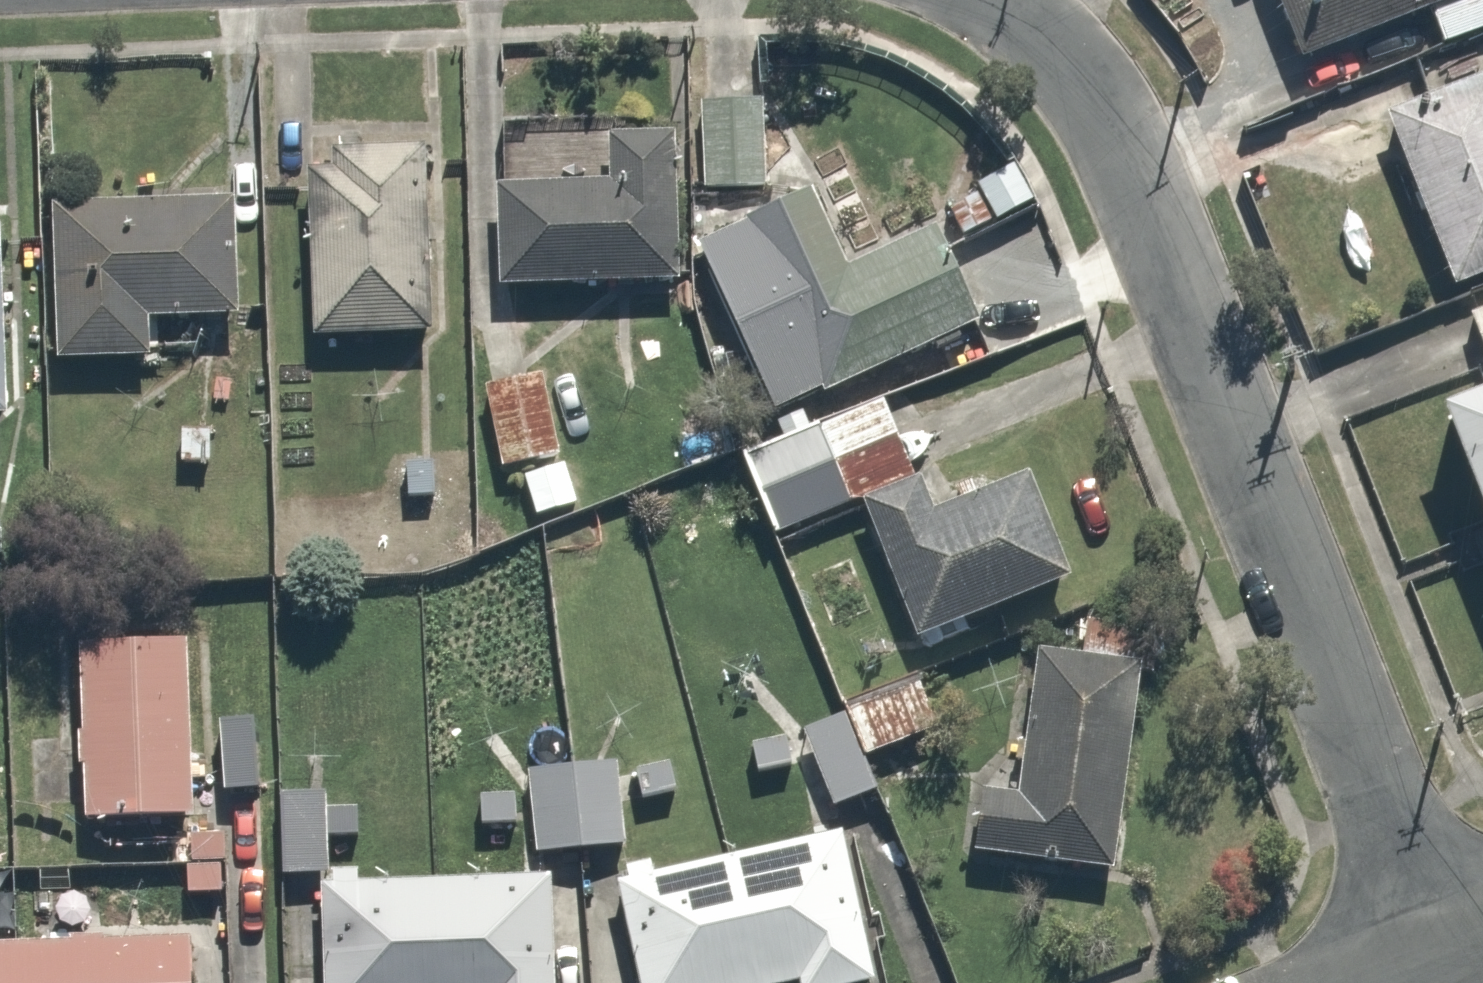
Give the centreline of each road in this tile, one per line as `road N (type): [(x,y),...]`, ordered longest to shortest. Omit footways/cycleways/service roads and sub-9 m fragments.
road 1 (residential): [(1447,957),(1104,138),(1049,45),(987,0)]

